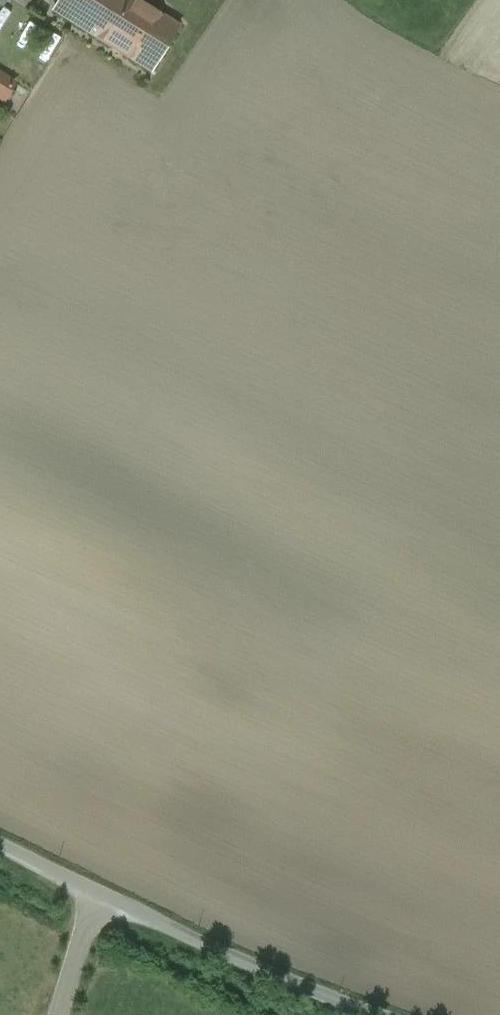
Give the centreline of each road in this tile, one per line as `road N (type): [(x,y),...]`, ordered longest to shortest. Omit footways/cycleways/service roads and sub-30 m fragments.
road 1 (unclassified): [(382,1014),(290,982),(0,845)]

